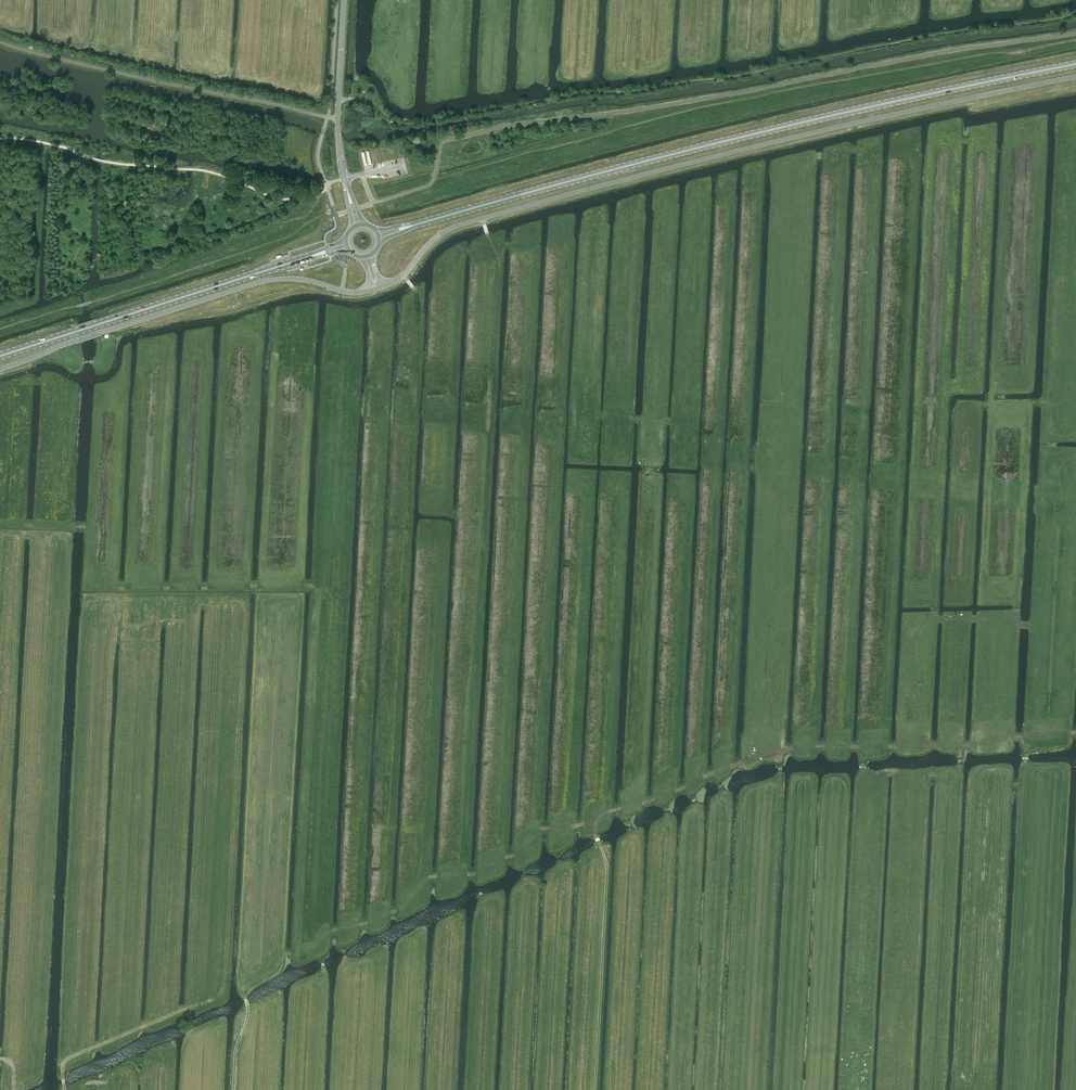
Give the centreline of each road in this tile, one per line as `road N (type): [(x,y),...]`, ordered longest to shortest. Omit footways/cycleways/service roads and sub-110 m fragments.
road 1 (track): [(337,101),(363,99),(392,120),(423,120),(562,93),(745,75),(1075,14)]
road 2 (unclassified): [(1075,75),(739,150),(456,225),(382,286)]
road 3 (primary): [(416,225),(845,111),(1075,63)]
road 4 (track): [(763,1089),(781,773),(777,725),(795,718),(900,719)]
road 5 (unclassified): [(371,290),(270,280),(0,369)]
road 6 (track): [(395,681),(386,825),(414,834),(414,867),(483,872),(498,856),(520,854),(540,829)]
road 7 (track): [(595,1089),(608,866),(591,824),(539,829)]
road 8 (primary): [(0,356),(295,262)]
road 9 (track): [(64,1089),(61,1068),(76,1054),(209,1000)]
road 10 (track): [(324,970),(323,960),(294,955),(243,984),(241,973),(224,972),(209,1000)]

